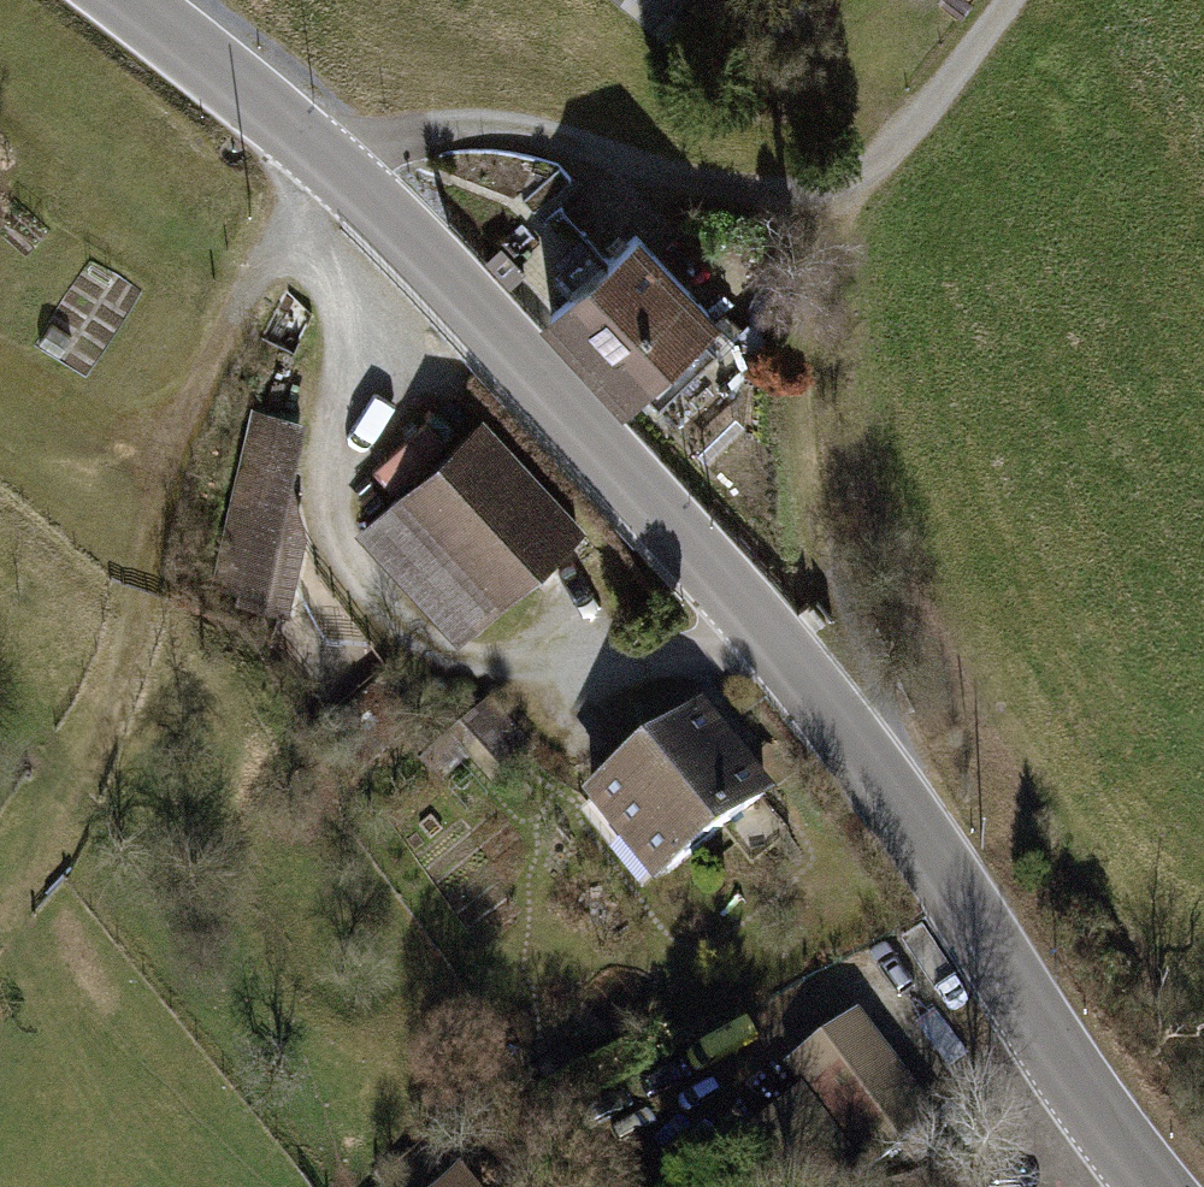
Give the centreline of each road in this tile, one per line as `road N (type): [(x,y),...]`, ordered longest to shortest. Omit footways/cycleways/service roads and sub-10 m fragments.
road 1 (unclassified): [(124,0),(333,168),(466,300),(758,623),(1159,1186)]
road 2 (track): [(1010,0),(829,226),(799,350),(804,484),(915,837)]
road 3 (track): [(829,226),(532,133),(430,132),(376,144),(333,168)]

